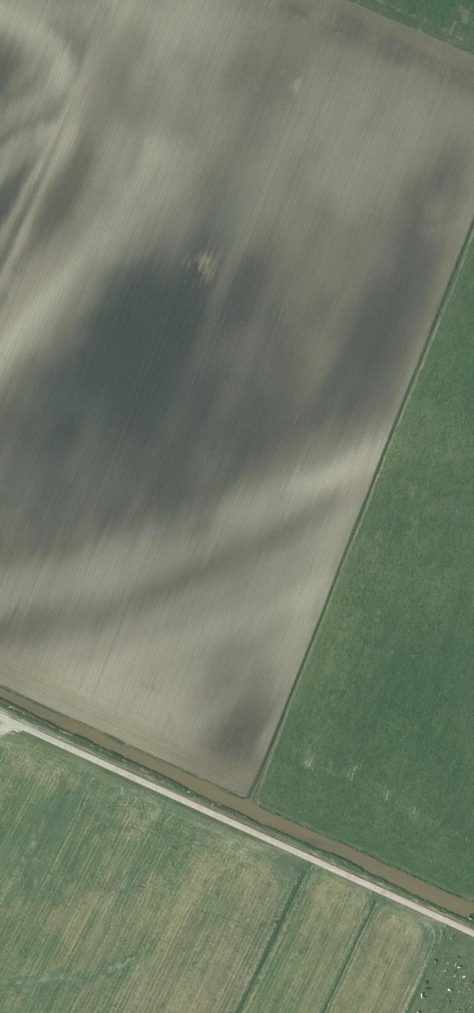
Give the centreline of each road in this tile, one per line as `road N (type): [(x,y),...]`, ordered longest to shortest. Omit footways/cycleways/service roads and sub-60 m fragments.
road 1 (track): [(473,933),(15,723),(0,731)]
road 2 (track): [(411,67),(257,0)]

